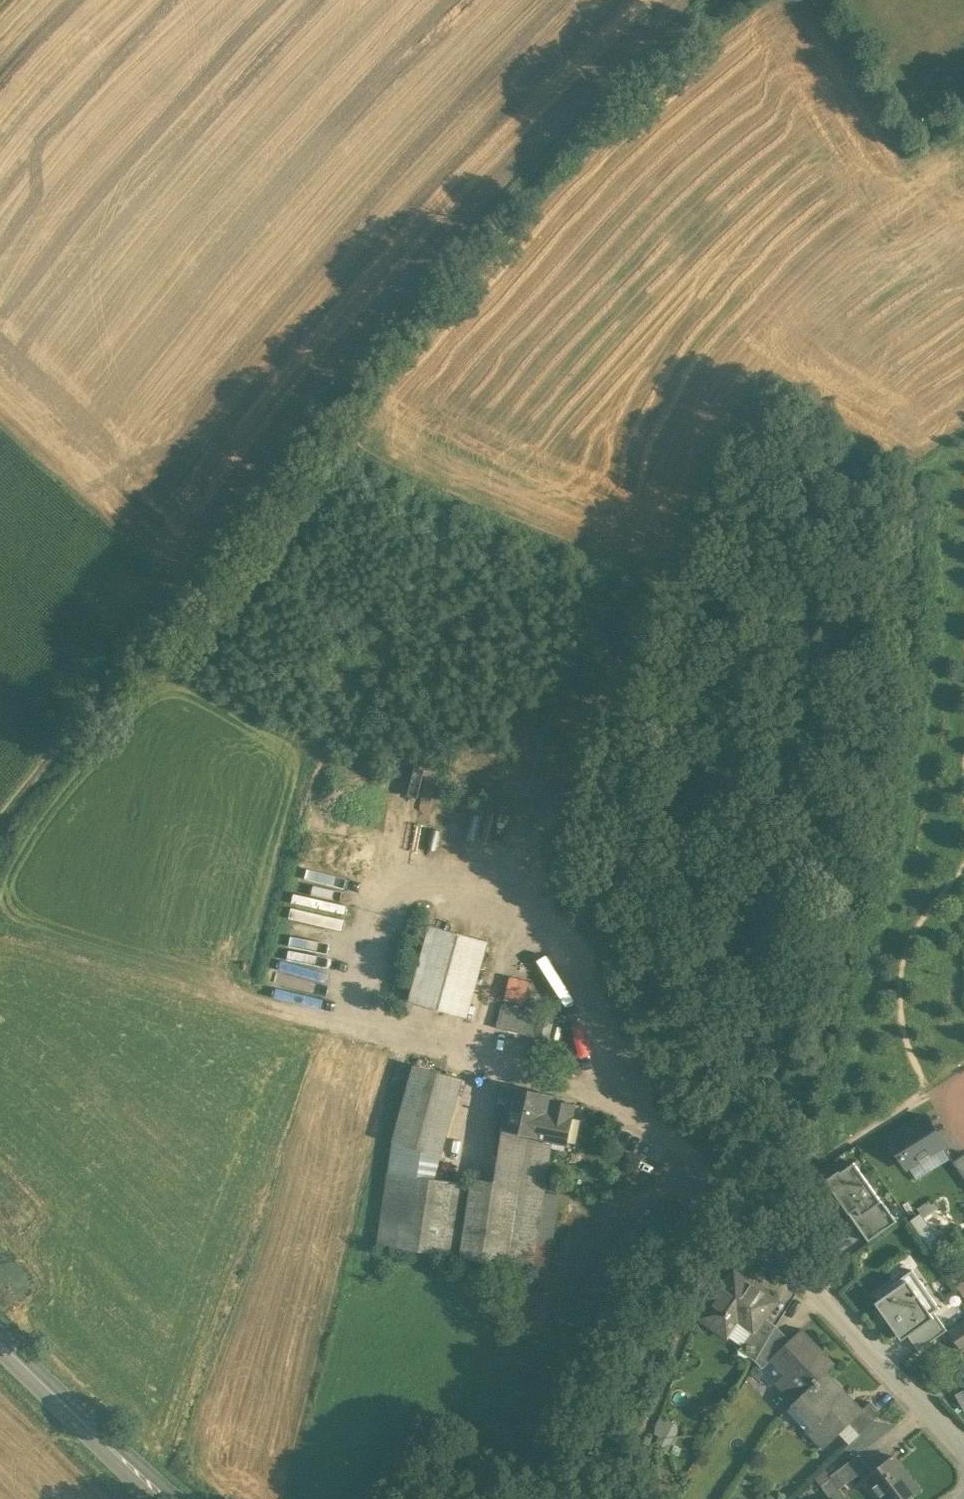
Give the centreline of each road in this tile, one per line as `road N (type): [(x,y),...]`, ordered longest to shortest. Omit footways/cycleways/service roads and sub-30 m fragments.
road 1 (track): [(733,0),(576,138),(374,364),(0,825)]
road 2 (residential): [(963,1456),(663,1133),(592,1097),(391,1045)]
road 3 (track): [(0,931),(391,1045)]
road 4 (secondary): [(164,1498),(0,1342)]

